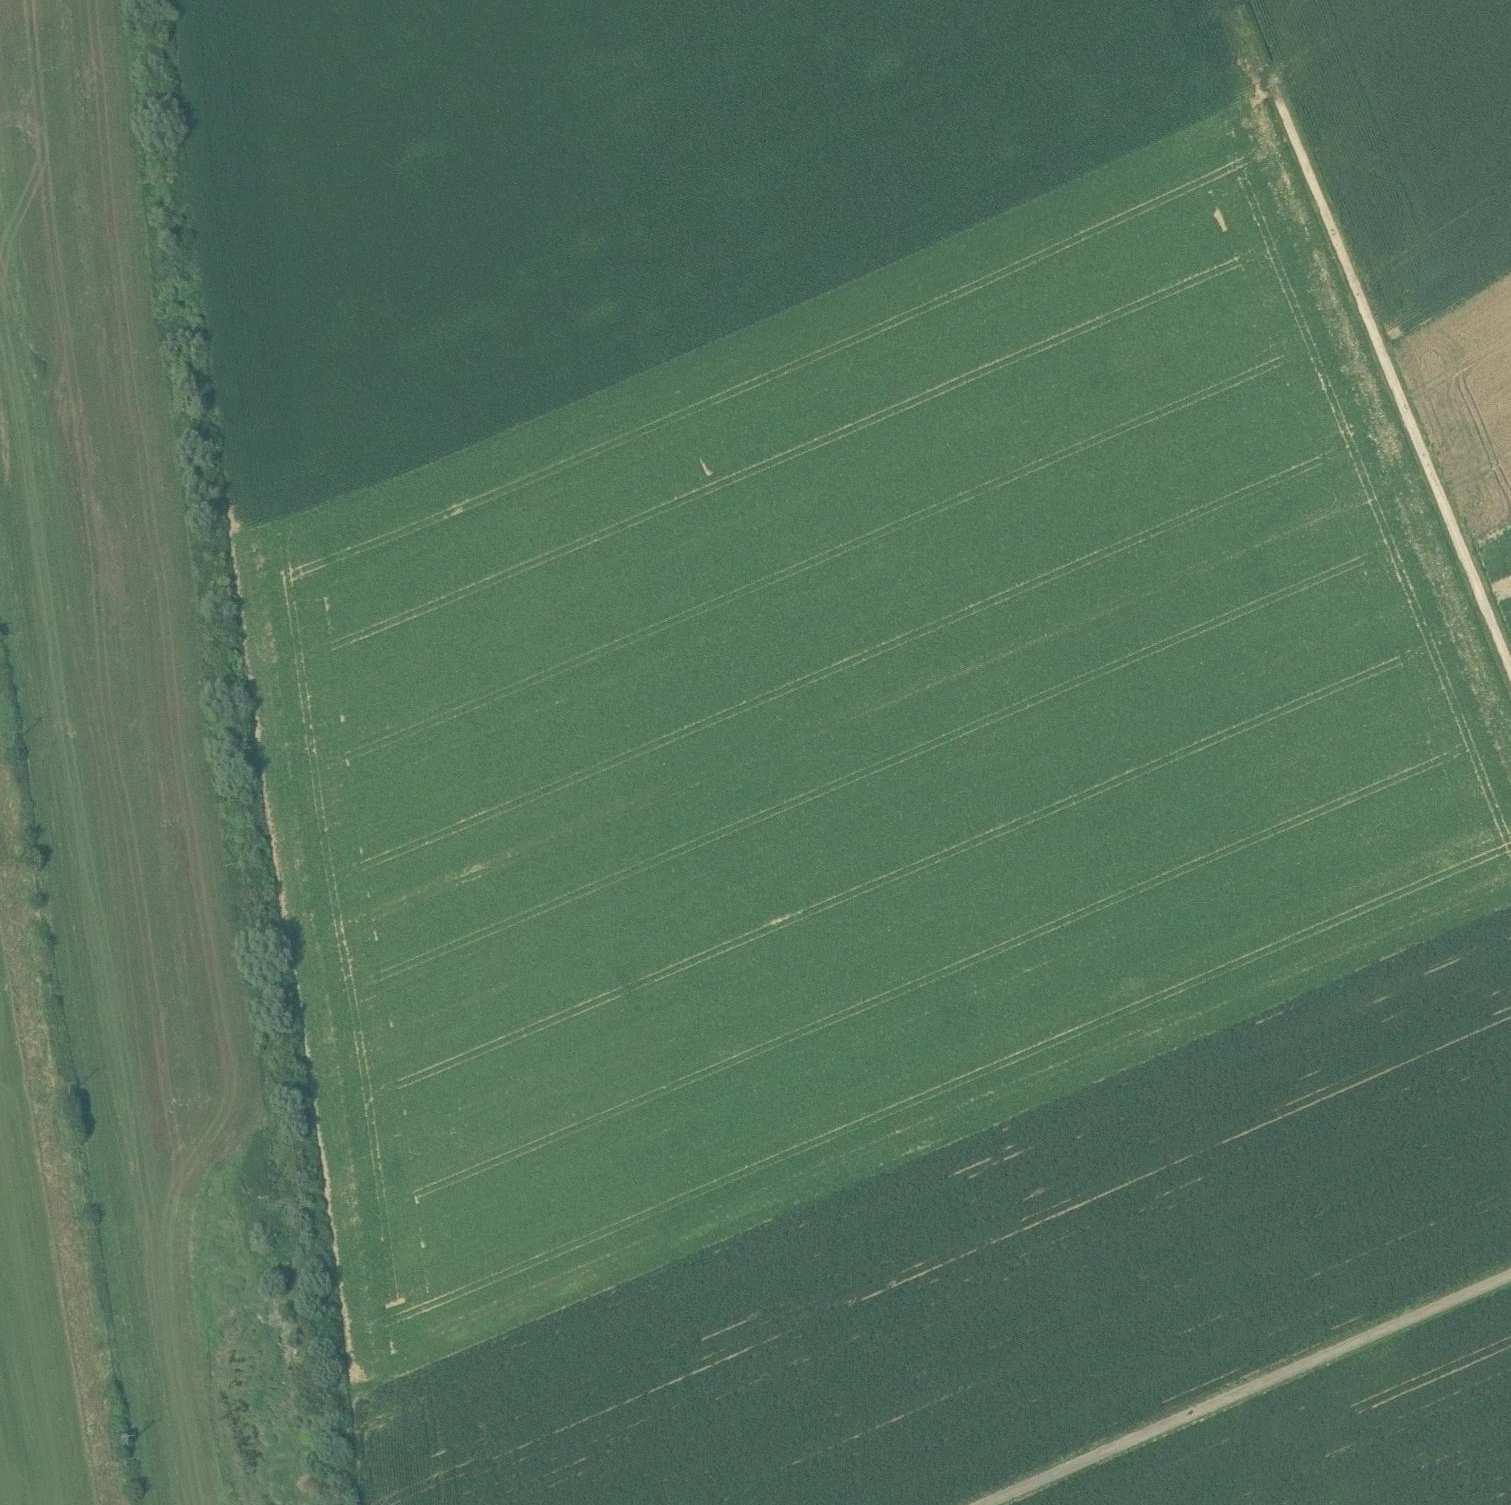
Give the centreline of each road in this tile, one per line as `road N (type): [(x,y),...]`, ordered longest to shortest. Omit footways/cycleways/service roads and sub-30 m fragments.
road 1 (unclassified): [(1510,664),(1281,100)]
road 2 (unclassified): [(1510,1273),(978,1504)]

